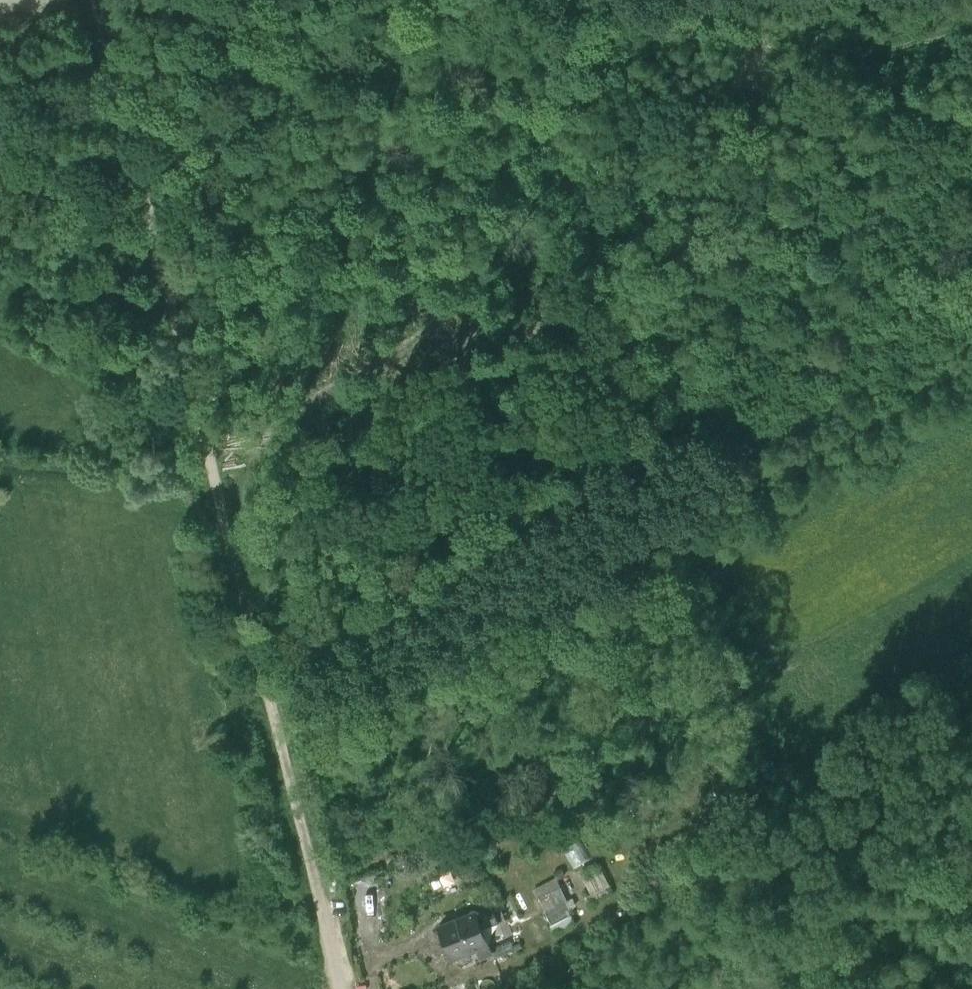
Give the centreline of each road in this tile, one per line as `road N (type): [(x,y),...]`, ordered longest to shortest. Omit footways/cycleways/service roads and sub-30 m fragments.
road 1 (unclassified): [(345,988),(93,0)]

